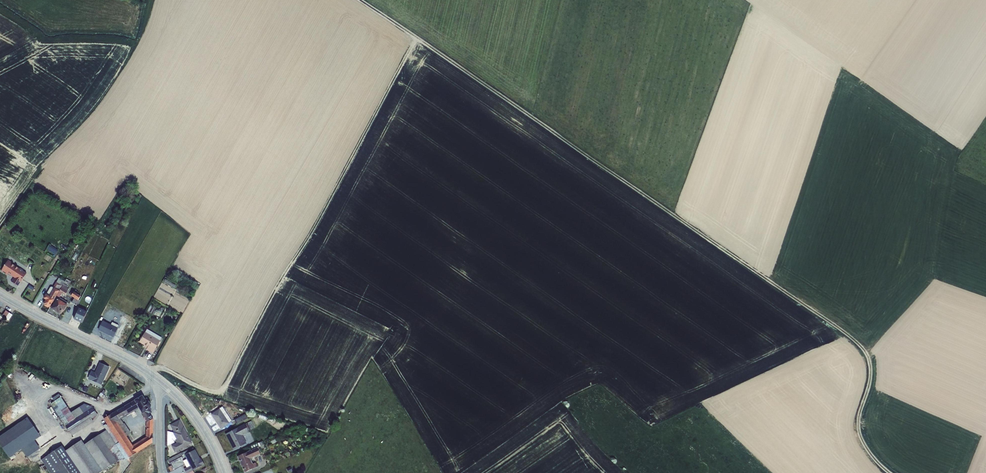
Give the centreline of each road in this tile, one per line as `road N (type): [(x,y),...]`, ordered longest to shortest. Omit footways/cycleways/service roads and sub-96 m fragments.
road 1 (track): [(360,0),(860,346),(871,368),(860,437),(888,472)]
road 2 (track): [(145,370),(159,366),(210,393),(222,386),(415,39)]
road 3 (tertiary): [(159,382),(0,296)]

